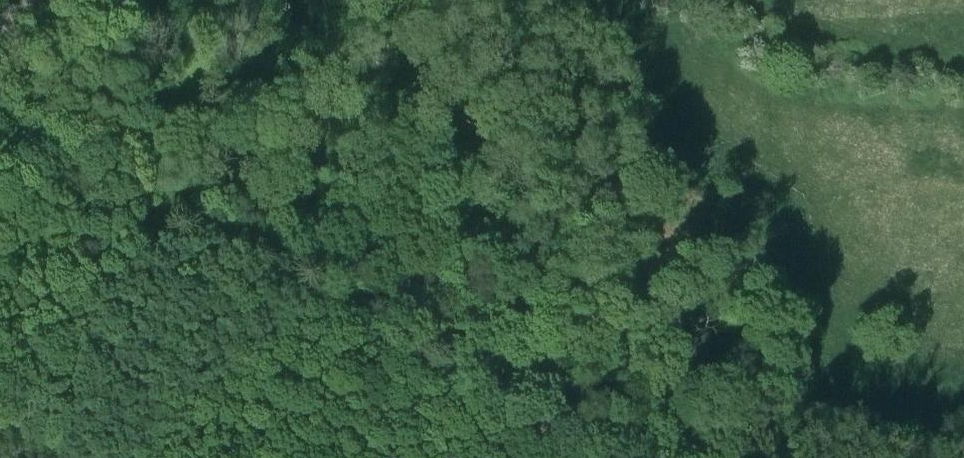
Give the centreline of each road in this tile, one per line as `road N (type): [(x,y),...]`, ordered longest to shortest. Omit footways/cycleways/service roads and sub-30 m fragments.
road 1 (track): [(0,130),(98,194),(429,365),(574,457)]

